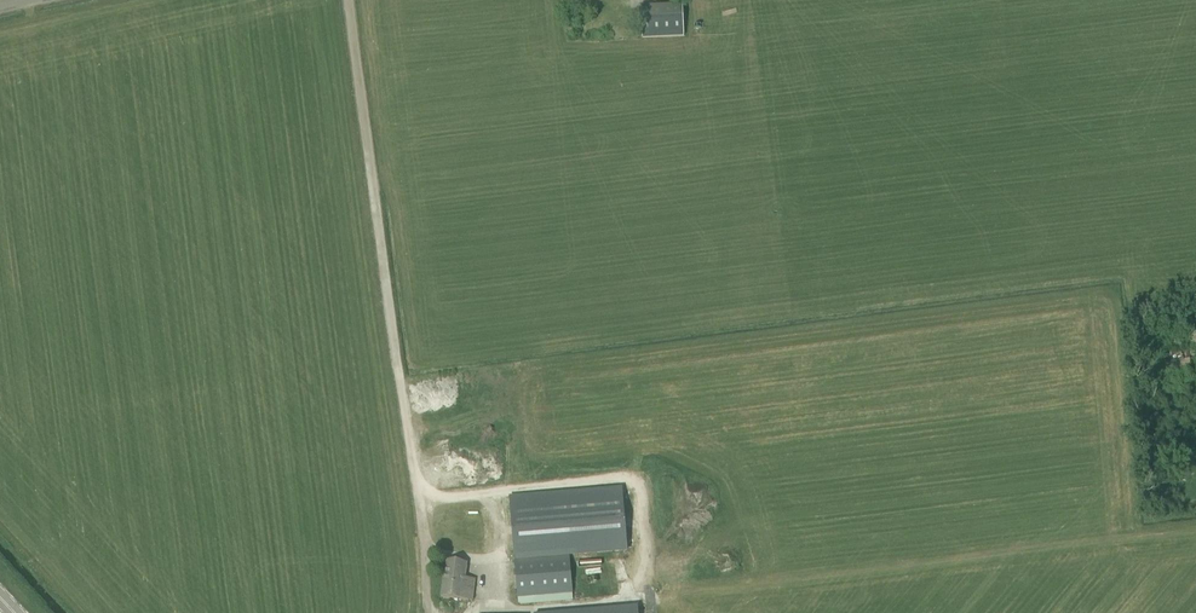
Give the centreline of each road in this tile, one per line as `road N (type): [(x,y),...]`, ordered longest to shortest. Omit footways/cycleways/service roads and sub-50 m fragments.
road 1 (unclassified): [(411,486),(346,0)]

